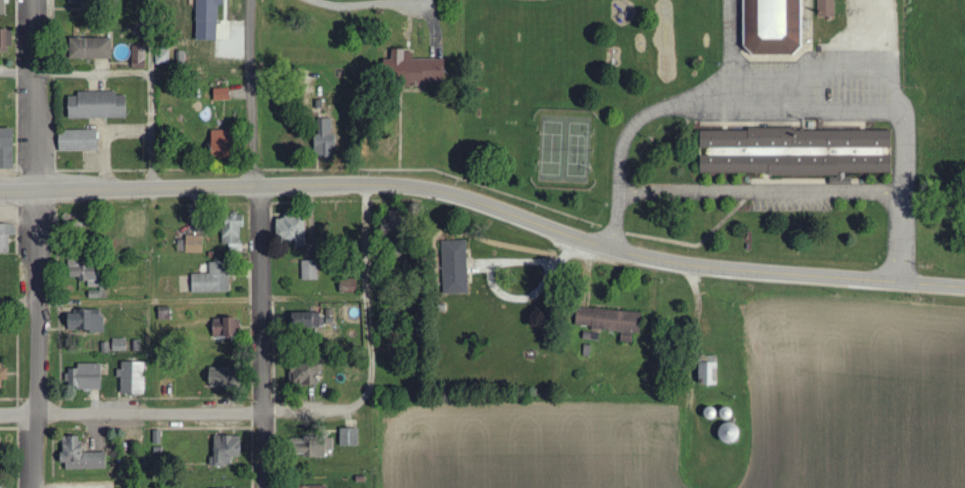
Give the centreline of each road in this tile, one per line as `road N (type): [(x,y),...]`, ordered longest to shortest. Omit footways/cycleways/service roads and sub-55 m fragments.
road 1 (secondary): [(556,232),(455,196),(396,185),(0,192)]
road 2 (residential): [(262,487),(251,0)]
road 3 (residential): [(30,487),(28,0)]
road 4 (secondary): [(964,289),(711,269),(556,232)]
road 5 (residential): [(346,408),(0,415)]

